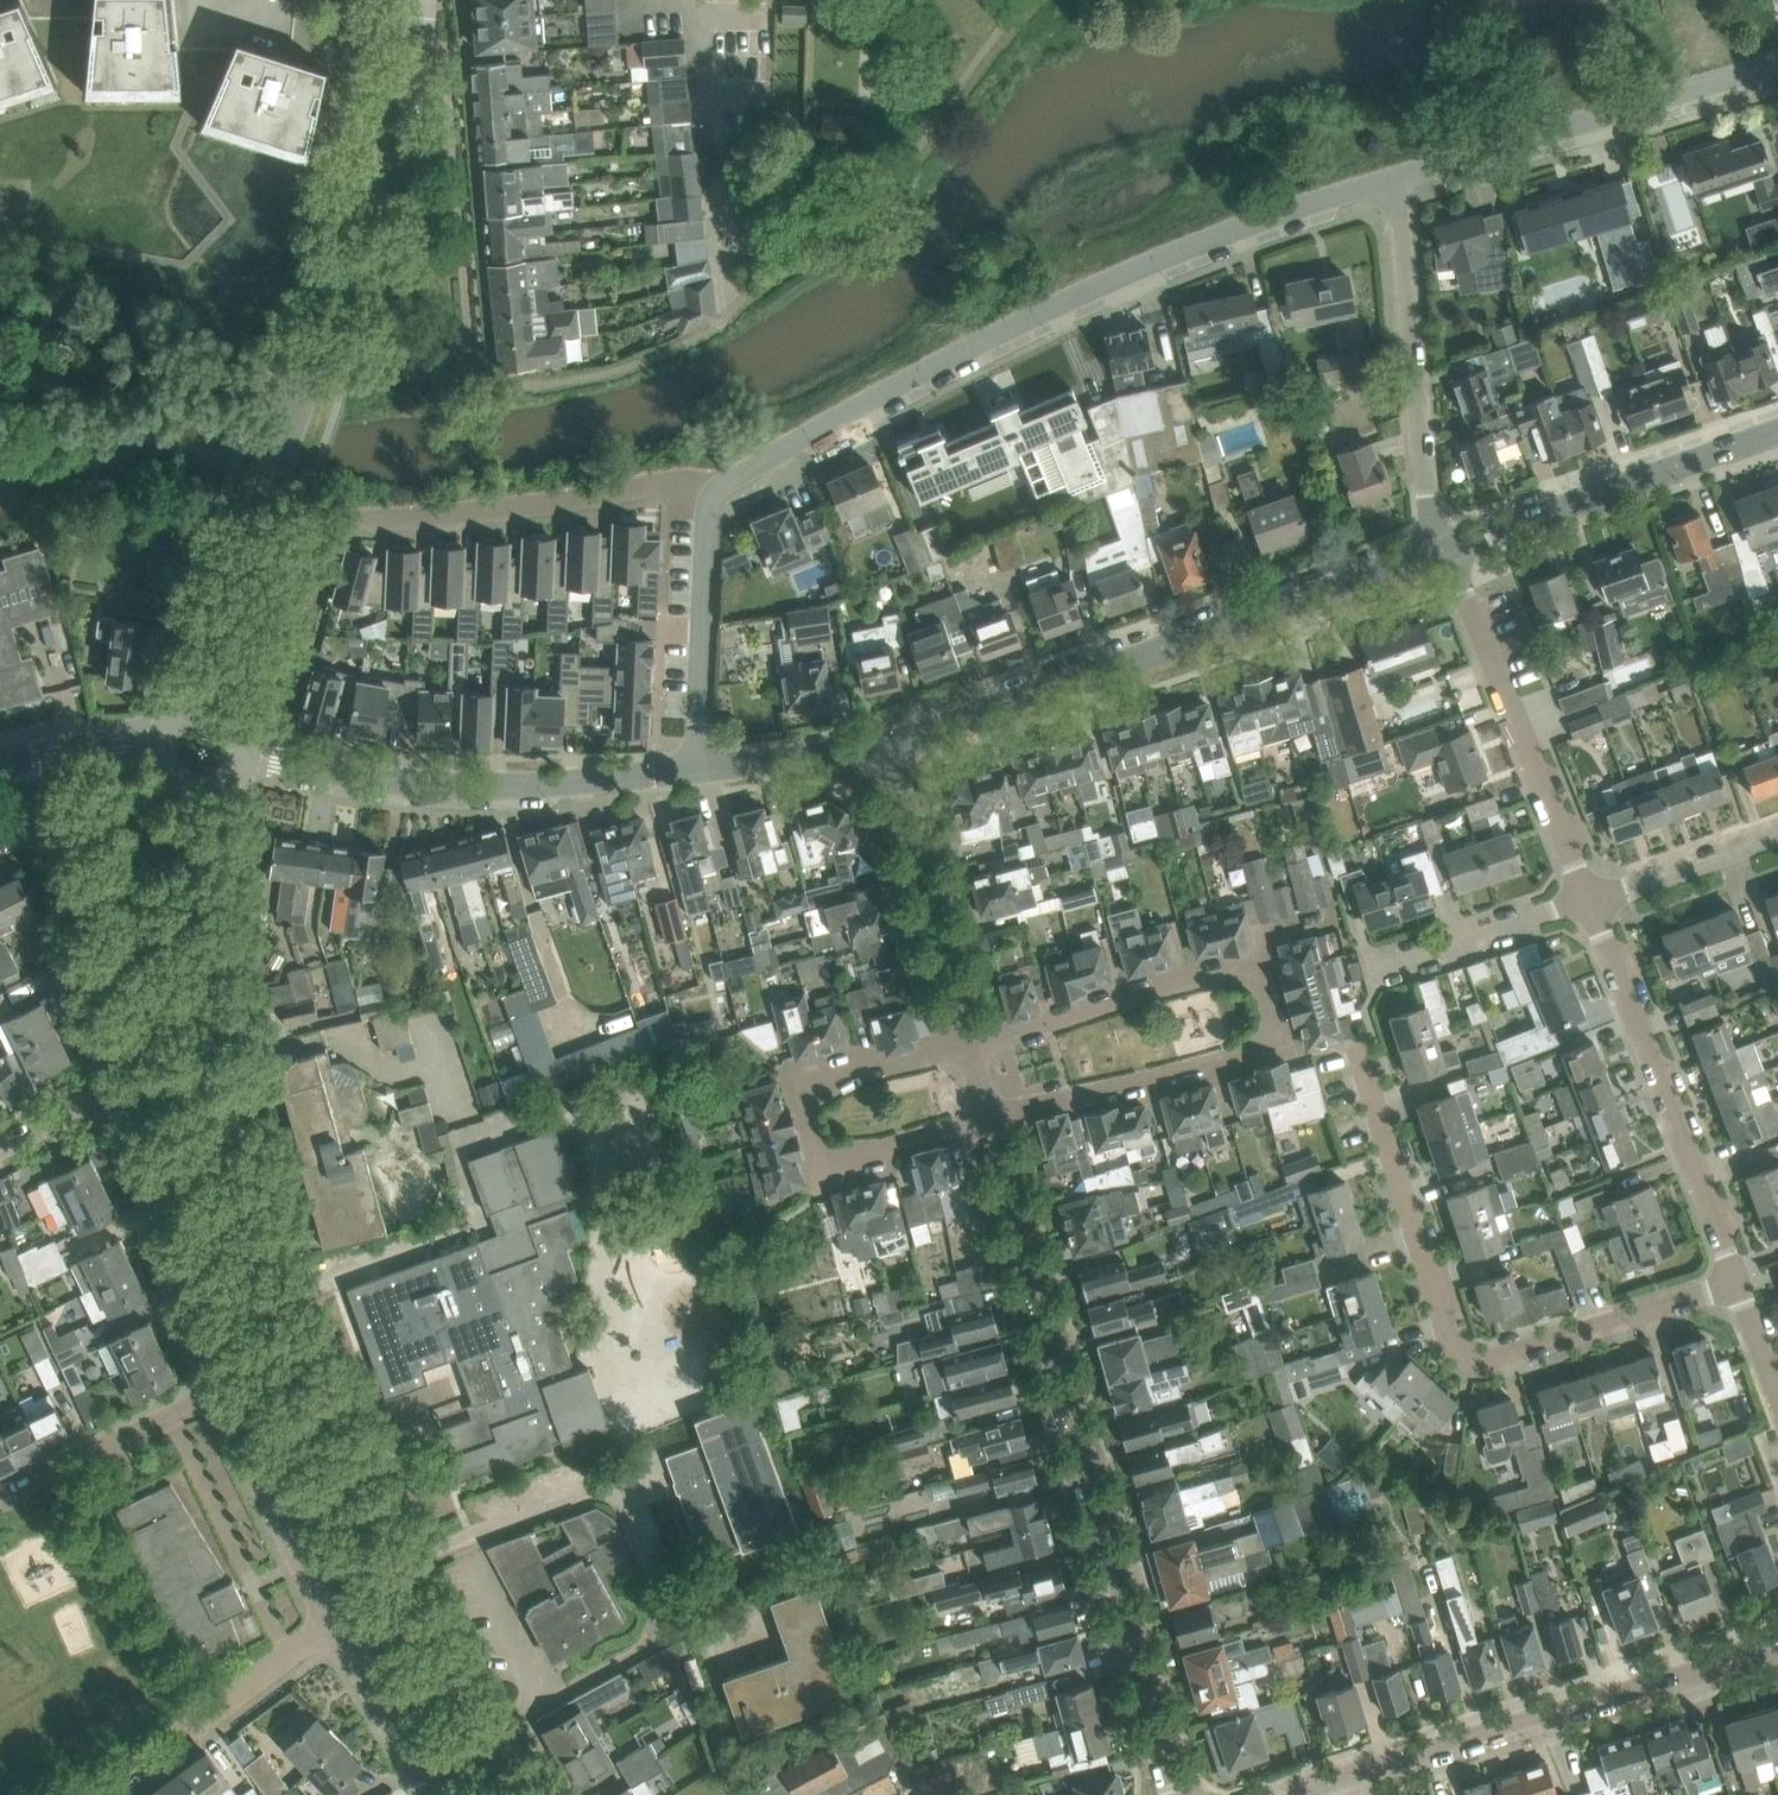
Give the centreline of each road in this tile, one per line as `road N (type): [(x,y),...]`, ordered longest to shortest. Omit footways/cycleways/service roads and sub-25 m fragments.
road 1 (tertiary): [(392,1568),(288,1350),(236,1214),(206,1104),(193,974),(197,800)]
road 2 (residential): [(717,489),(1109,280),(1394,179)]
road 3 (residential): [(1174,1794),(987,1115)]
road 4 (residential): [(987,1115),(1233,1053),(1262,1042),(1272,1025),(1259,983),(1241,977),(971,1050)]
road 5 (residential): [(1736,1282),(1488,1360),(1459,1350),(1359,1053)]
road 6 (residential): [(889,741),(1443,549)]
road 7 (residential): [(1290,1794),(1777,1648)]
road 8 (residential): [(317,353),(440,359),(468,345),(449,70),(446,55),(418,52)]
road 9 (residential): [(253,759),(413,783),(581,786),(696,769)]
road 10 (residential): [(1736,1282),(1590,901)]
road 11 (residential): [(1394,179),(1777,64)]
road 12 (residential): [(653,1646),(662,1606),(621,1505),(607,1493),(584,1494),(392,1568)]
road 13 (residential): [(1590,901),(1443,549)]
road 14 (residential): [(1443,549),(1430,514),(1394,179)]
road 15 (unclassified): [(204,705),(230,602),(317,353)]
road 16 (residential): [(717,489),(668,480),(431,517),(352,519)]
road 17 (residential): [(1443,549),(1777,429)]
road 18 (residential): [(971,1050),(889,741)]
road 19 (unclassified): [(317,353),(410,105),(418,52)]
road 20 (residential): [(223,1391),(116,1092)]
road 21 (residential): [(98,1794),(333,1621)]
road 22 (residential): [(696,769),(707,515),(717,489)]
road 23 (residential): [(116,1092),(59,841),(47,830)]
road 24 (residential): [(333,1621),(223,1391)]
road 25 (residential): [(0,1501),(223,1391)]
road 26 (residential): [(1369,969),(1590,901)]
road 27 (residential): [(818,1154),(805,1101),(861,1074),(971,1050)]
road 28 (residential): [(433,1794),(333,1621)]
road 29 (residential): [(1590,901),(1777,834)]
road 30 (residential): [(480,1737),(653,1646)]
road 31 (residential): [(696,769),(889,741)]
road 32 (tertiary): [(480,1737),(392,1568)]
road 33 (unclassified): [(818,1154),(886,1146),(987,1115)]
road 34 (tertiary): [(0,761),(66,745),(158,746)]
road 35 (residential): [(0,1148),(116,1092)]
road 36 (residential): [(1777,1399),(1736,1282)]

